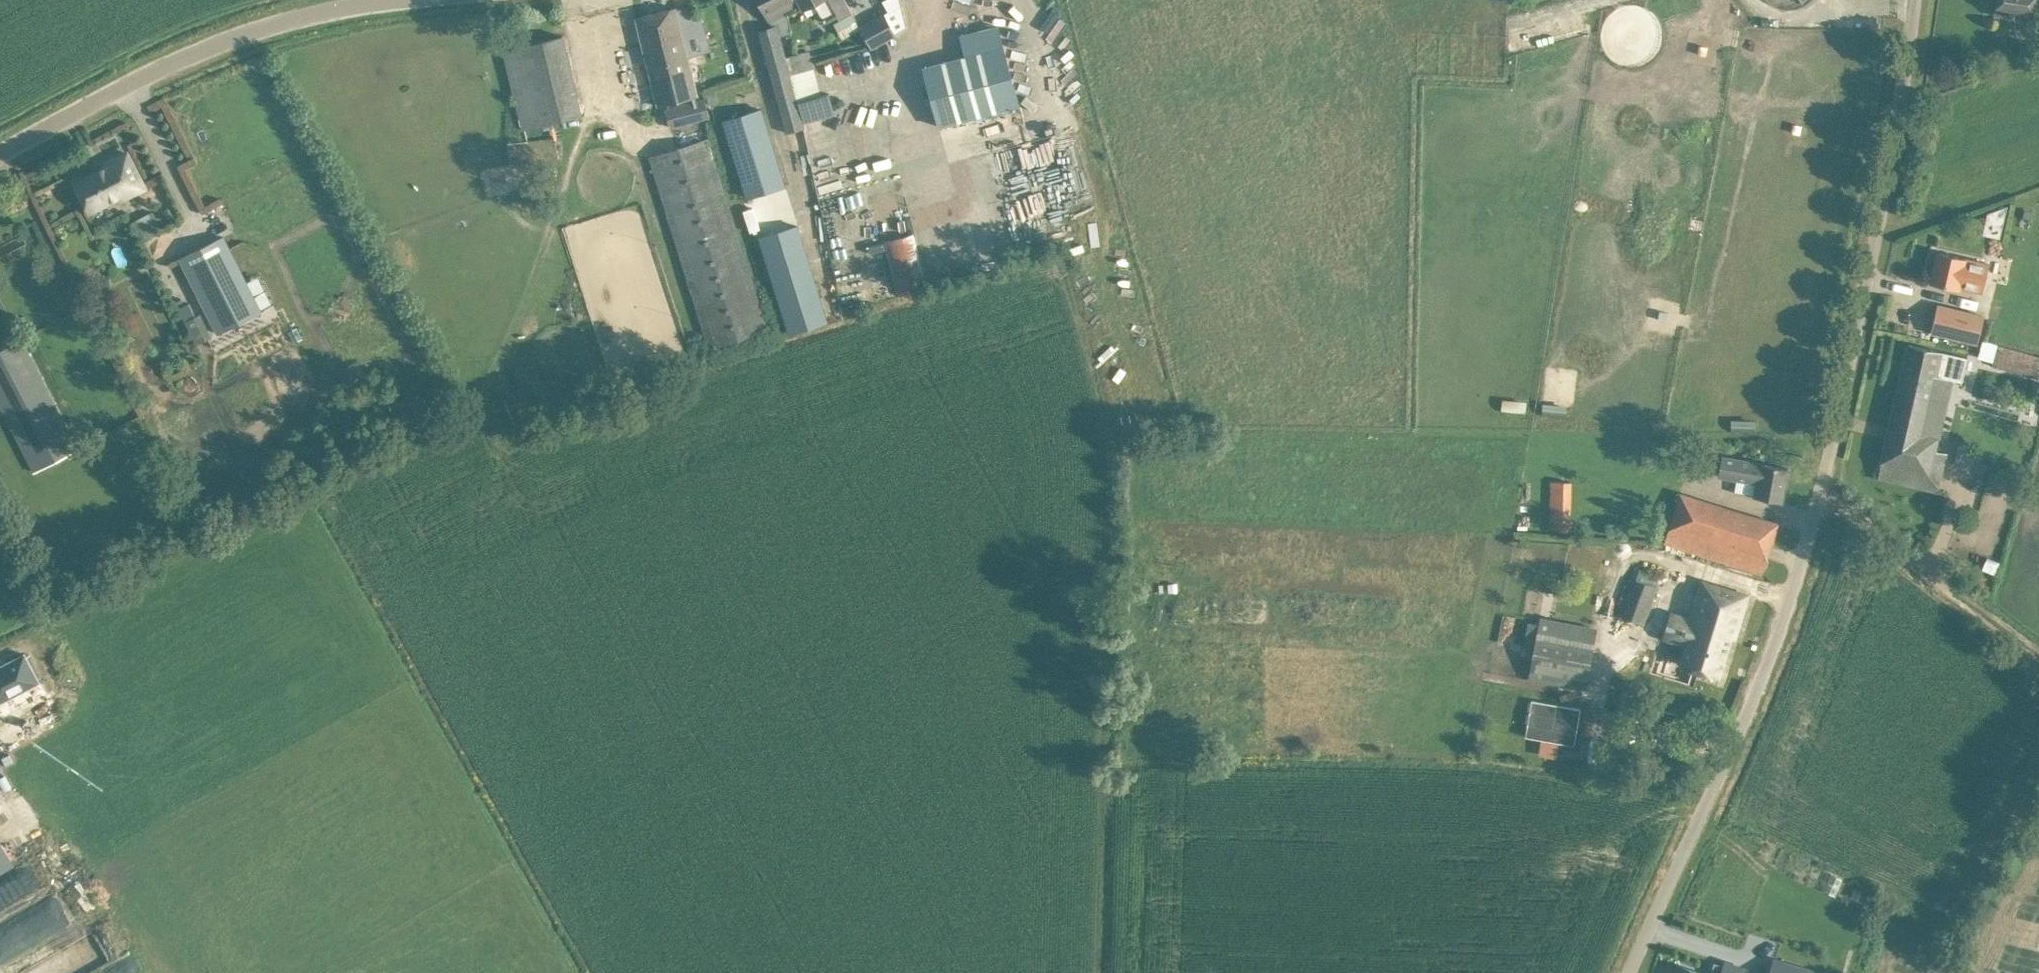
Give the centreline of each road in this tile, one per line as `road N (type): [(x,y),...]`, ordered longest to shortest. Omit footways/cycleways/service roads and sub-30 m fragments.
road 1 (unclassified): [(1629,972),(1793,586),(1877,228),(1914,0)]
road 2 (unclassified): [(0,154),(206,49),(373,0)]
road 3 (track): [(2038,657),(1821,487)]

